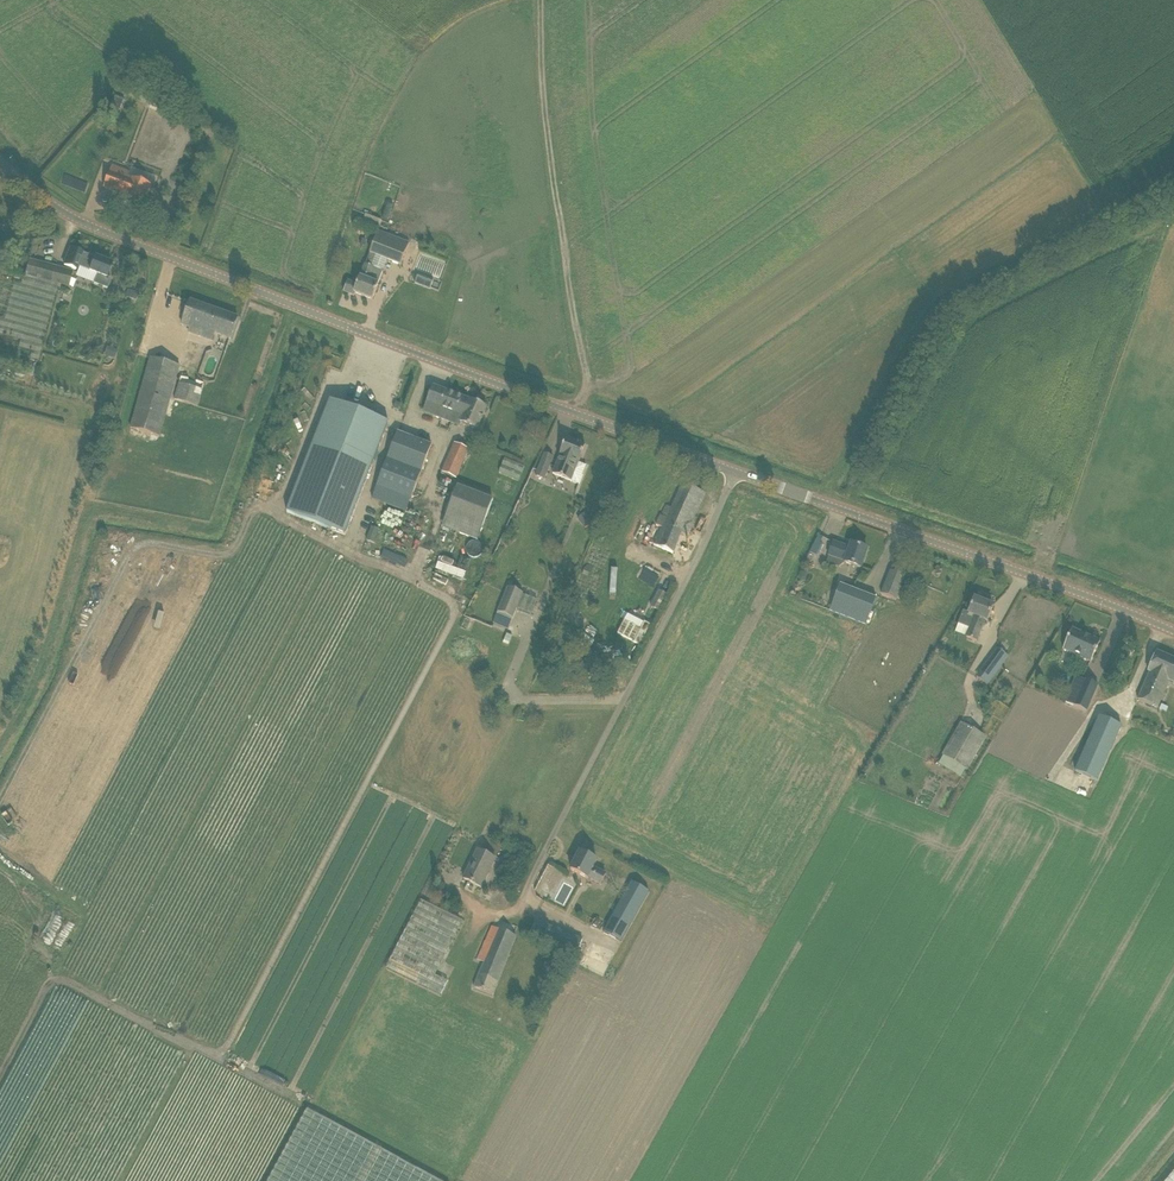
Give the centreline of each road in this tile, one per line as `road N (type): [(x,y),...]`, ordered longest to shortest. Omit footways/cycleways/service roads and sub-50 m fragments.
road 1 (tertiary): [(734,468),(197,271),(74,220),(6,168)]
road 2 (track): [(1173,177),(921,320),(827,505)]
road 3 (tertiary): [(1173,635),(734,468)]
road 4 (residential): [(525,877),(734,468)]
road 5 (track): [(542,0),(583,413)]

